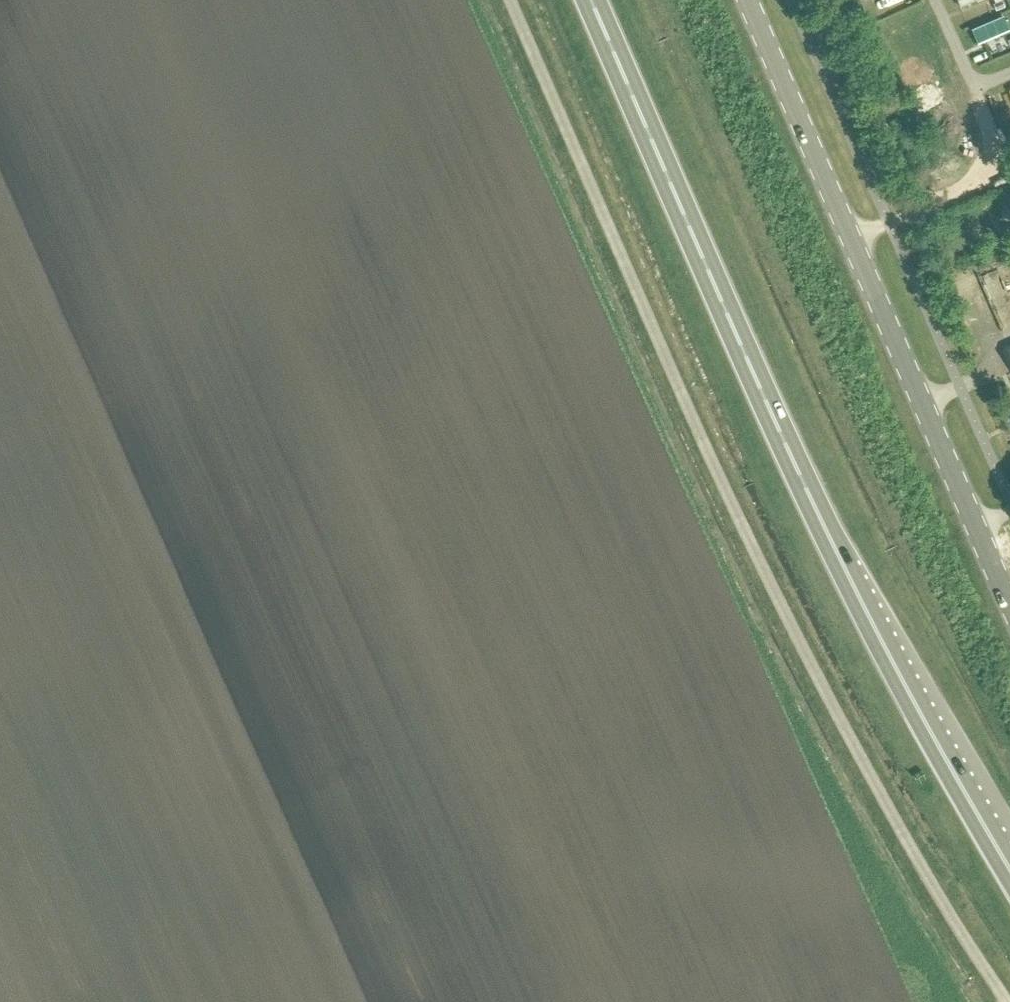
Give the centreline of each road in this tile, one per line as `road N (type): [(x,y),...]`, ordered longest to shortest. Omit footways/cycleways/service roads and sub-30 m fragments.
road 1 (track): [(1006,1001),(934,891),(789,625),(509,0)]
road 2 (trunk): [(866,614),(592,0)]
road 3 (tertiary): [(747,0),(1009,602)]
road 4 (trunk): [(866,614),(1009,868)]

